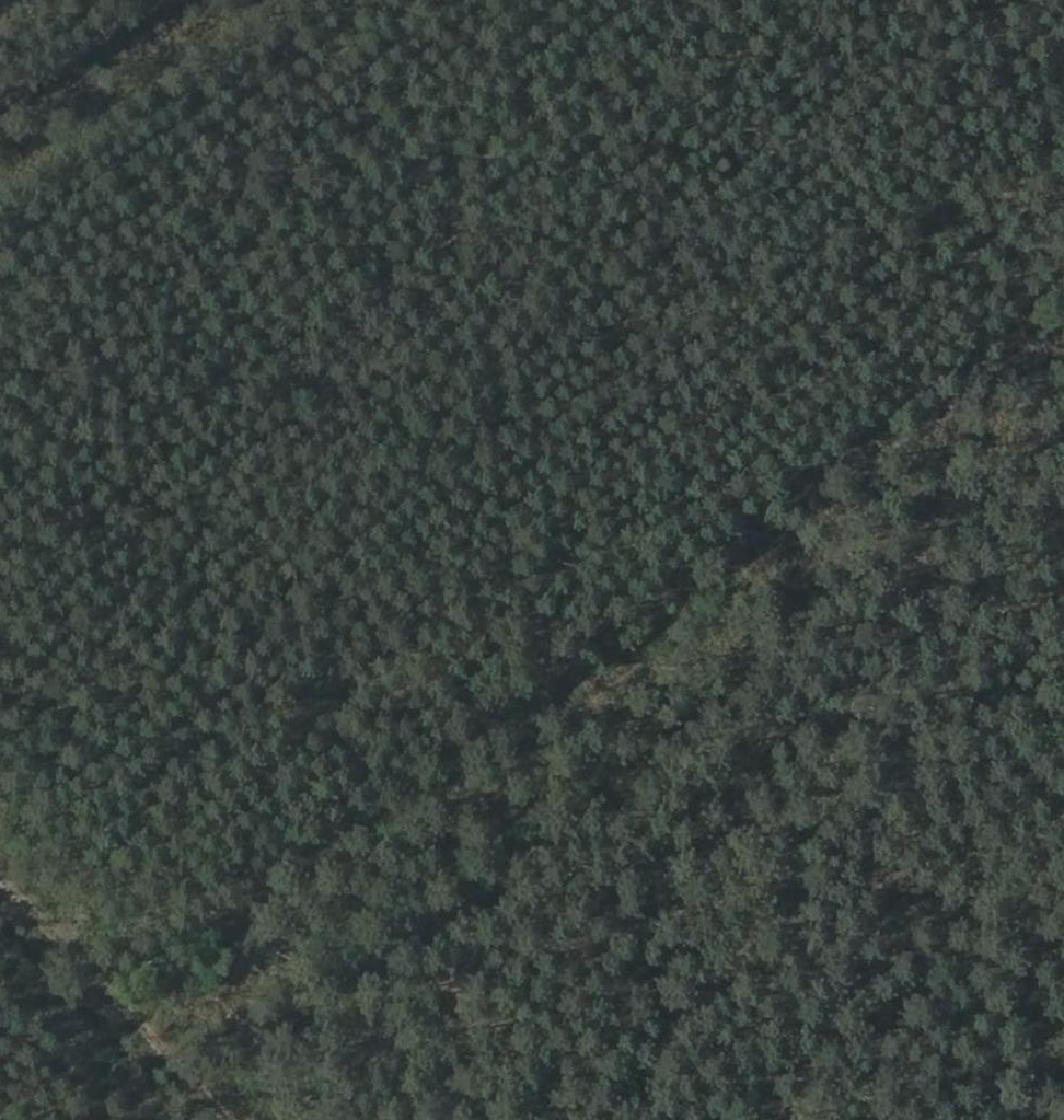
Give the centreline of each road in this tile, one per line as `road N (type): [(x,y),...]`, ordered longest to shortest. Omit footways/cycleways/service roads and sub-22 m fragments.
road 1 (track): [(0,858),(244,1119)]
road 2 (track): [(160,0),(0,106)]

